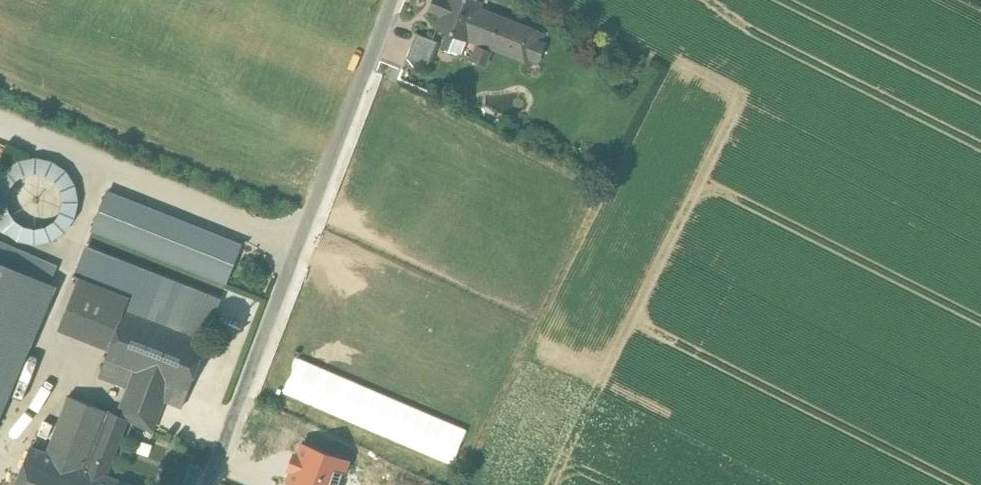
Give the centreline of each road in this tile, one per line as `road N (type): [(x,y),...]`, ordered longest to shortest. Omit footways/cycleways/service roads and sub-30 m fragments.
road 1 (unclassified): [(209,484),(398,0)]

